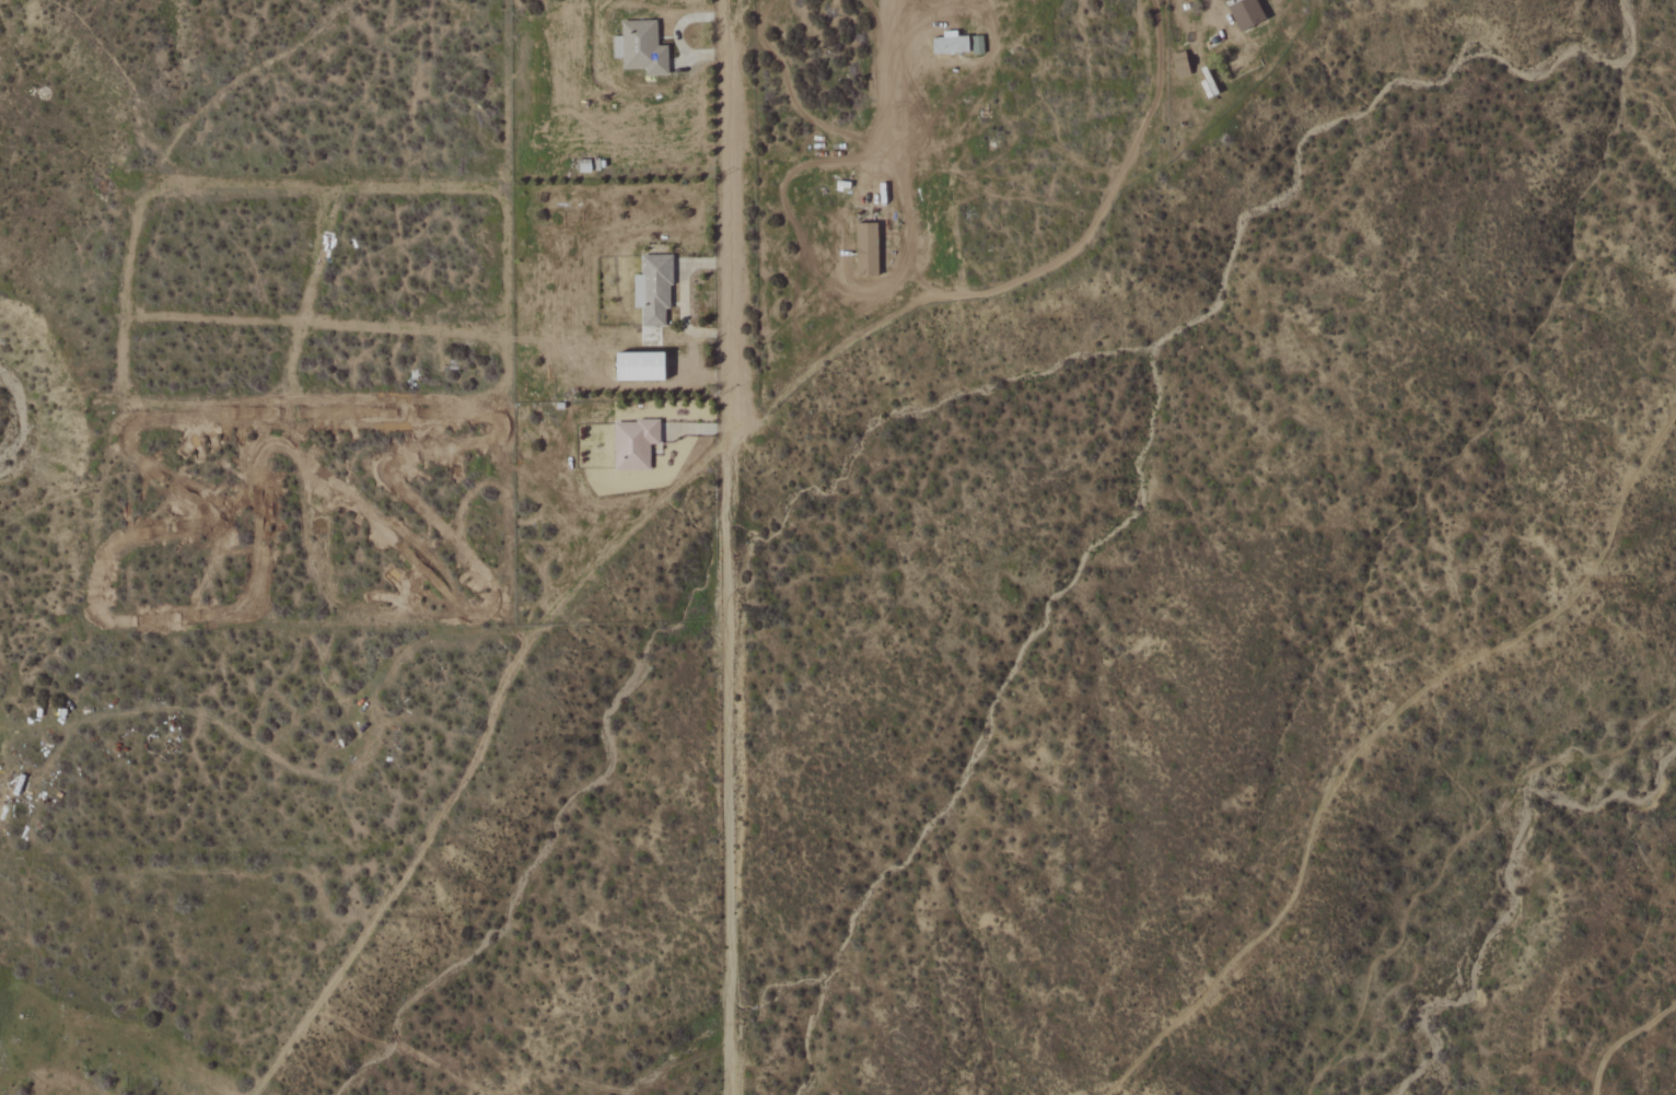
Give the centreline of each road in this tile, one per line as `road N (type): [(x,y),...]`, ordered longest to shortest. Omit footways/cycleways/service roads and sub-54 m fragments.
road 1 (residential): [(723,0),(733,1094)]
road 2 (track): [(730,440),(622,540),(521,656),(478,761),(418,861),(254,1094)]
road 3 (track): [(536,638),(420,644),(373,694),(377,732),(361,768),(335,782),(291,770),(188,710),(78,720),(39,777)]
road 4 (track): [(884,0),(878,154),(871,170)]

